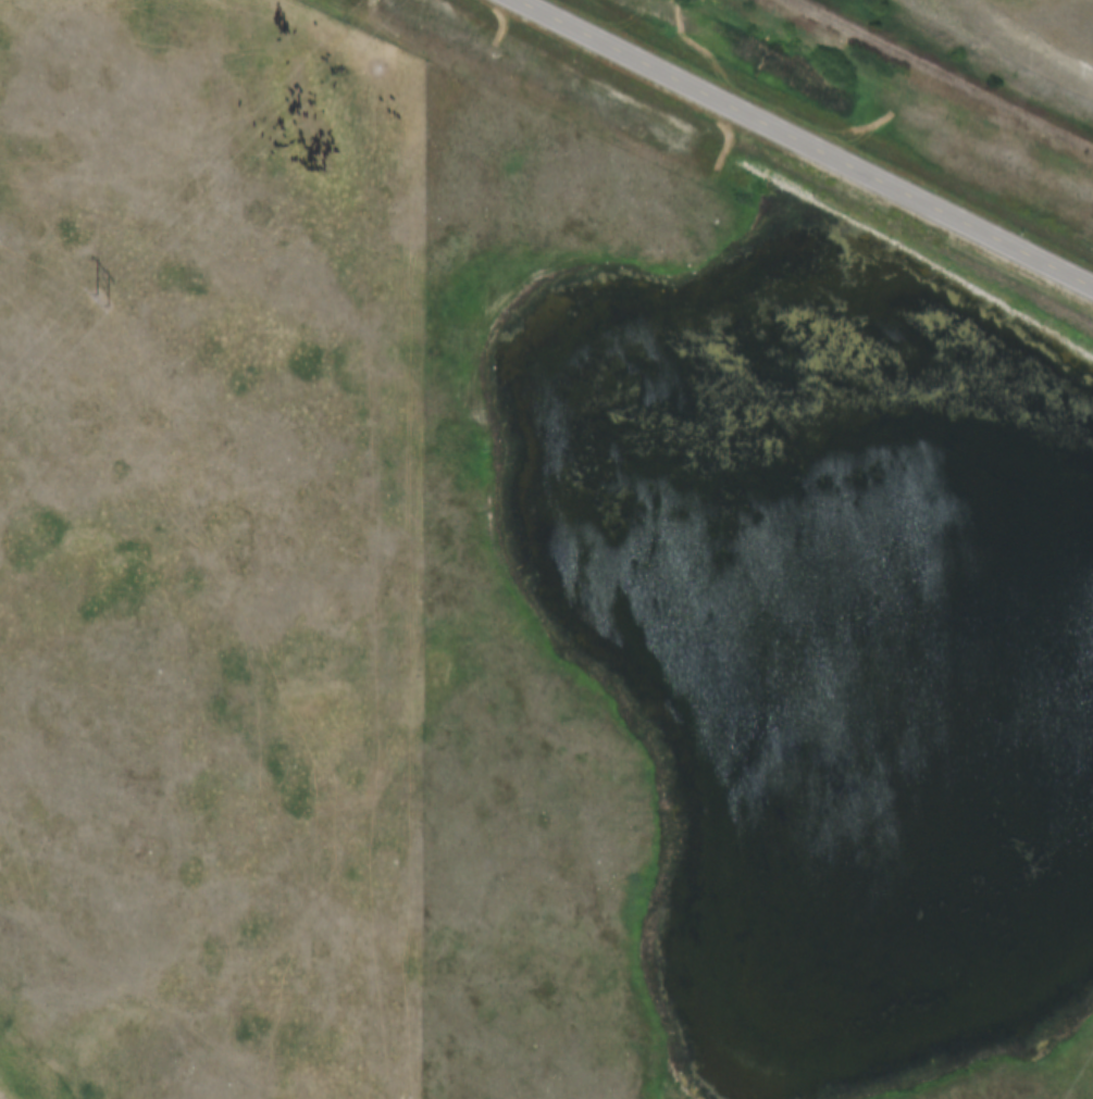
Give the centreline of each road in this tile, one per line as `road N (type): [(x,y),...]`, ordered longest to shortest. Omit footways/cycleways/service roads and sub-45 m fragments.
road 1 (primary): [(1092,282),(528,0)]

